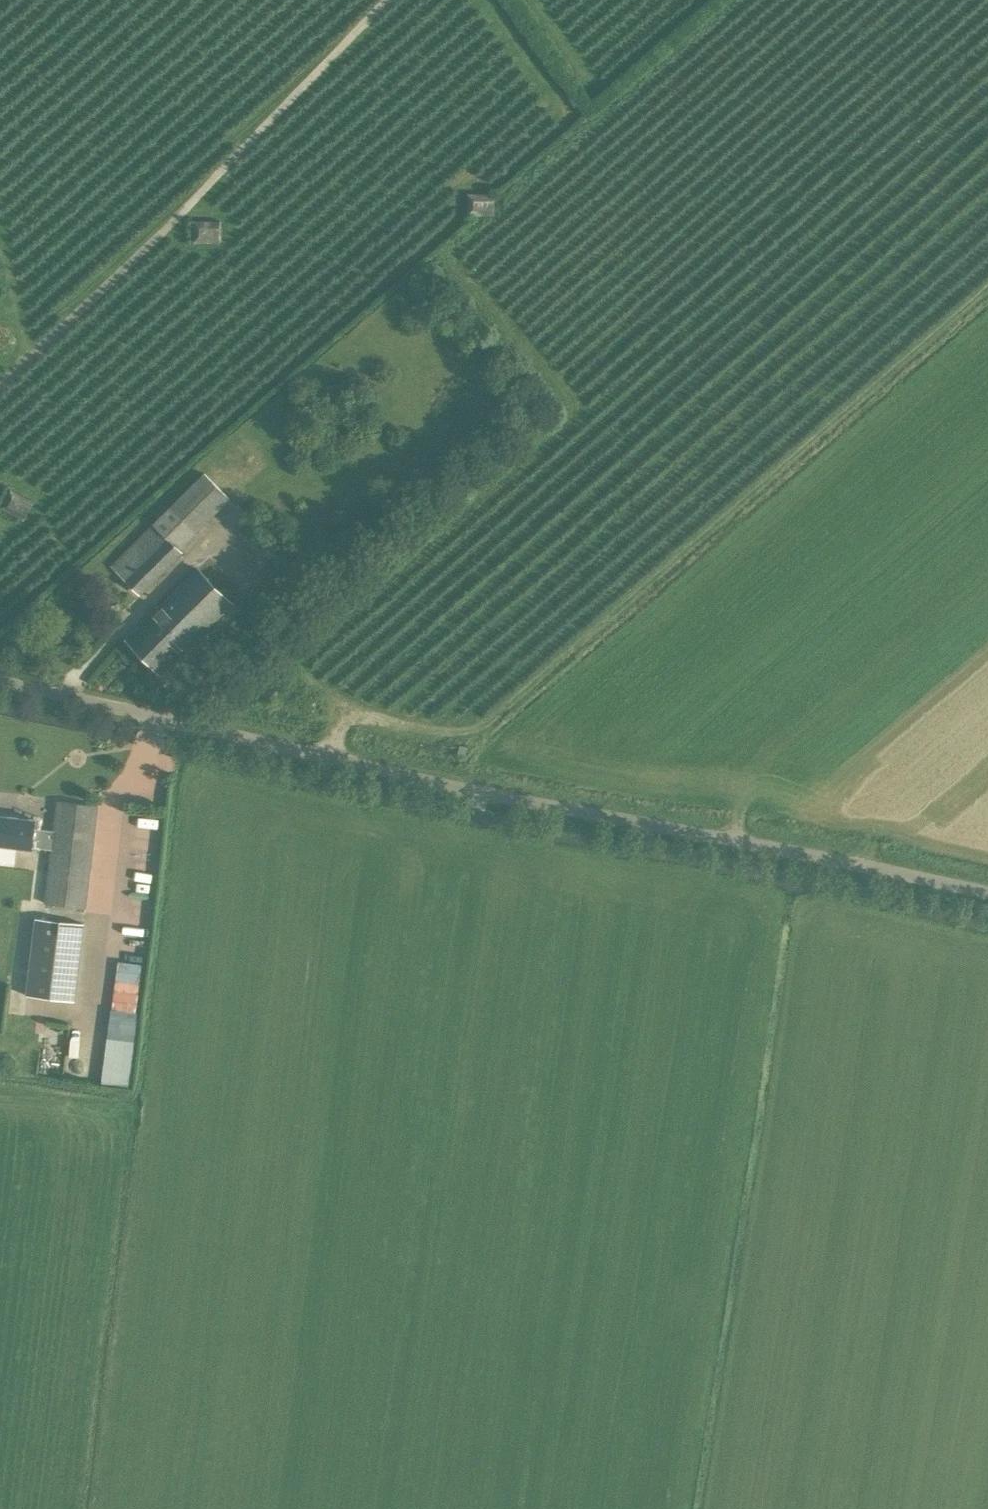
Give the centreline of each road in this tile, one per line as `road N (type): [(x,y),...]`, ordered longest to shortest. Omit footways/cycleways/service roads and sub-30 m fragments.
road 1 (unclassified): [(987,890),(0,682)]
road 2 (track): [(987,284),(481,727),(450,732),(346,711),(334,753)]
road 3 (track): [(395,0),(0,389)]

